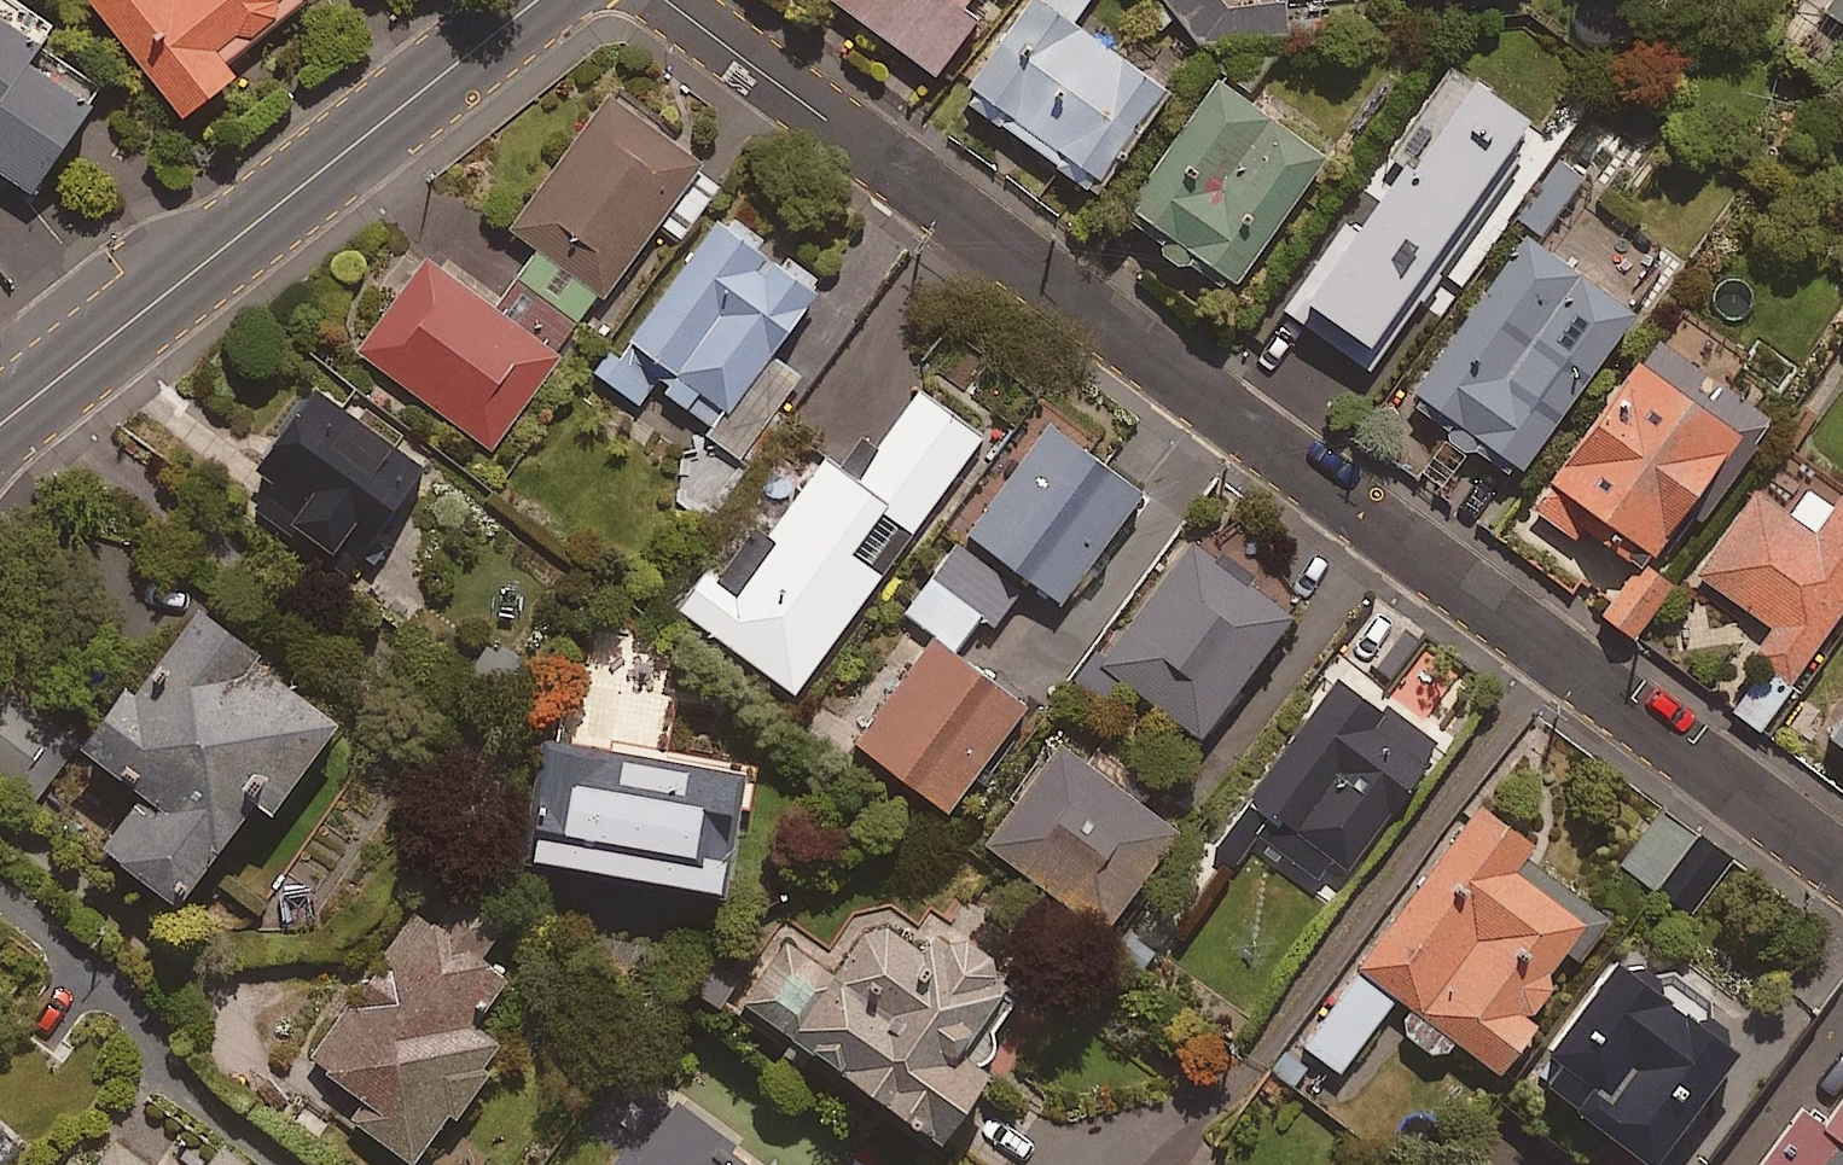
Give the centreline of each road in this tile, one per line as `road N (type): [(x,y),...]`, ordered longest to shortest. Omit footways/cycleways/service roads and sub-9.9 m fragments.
road 1 (residential): [(1842,855),(668,0)]
road 2 (tertiary): [(572,0),(0,450)]
road 3 (tertiary): [(0,397),(499,0)]

